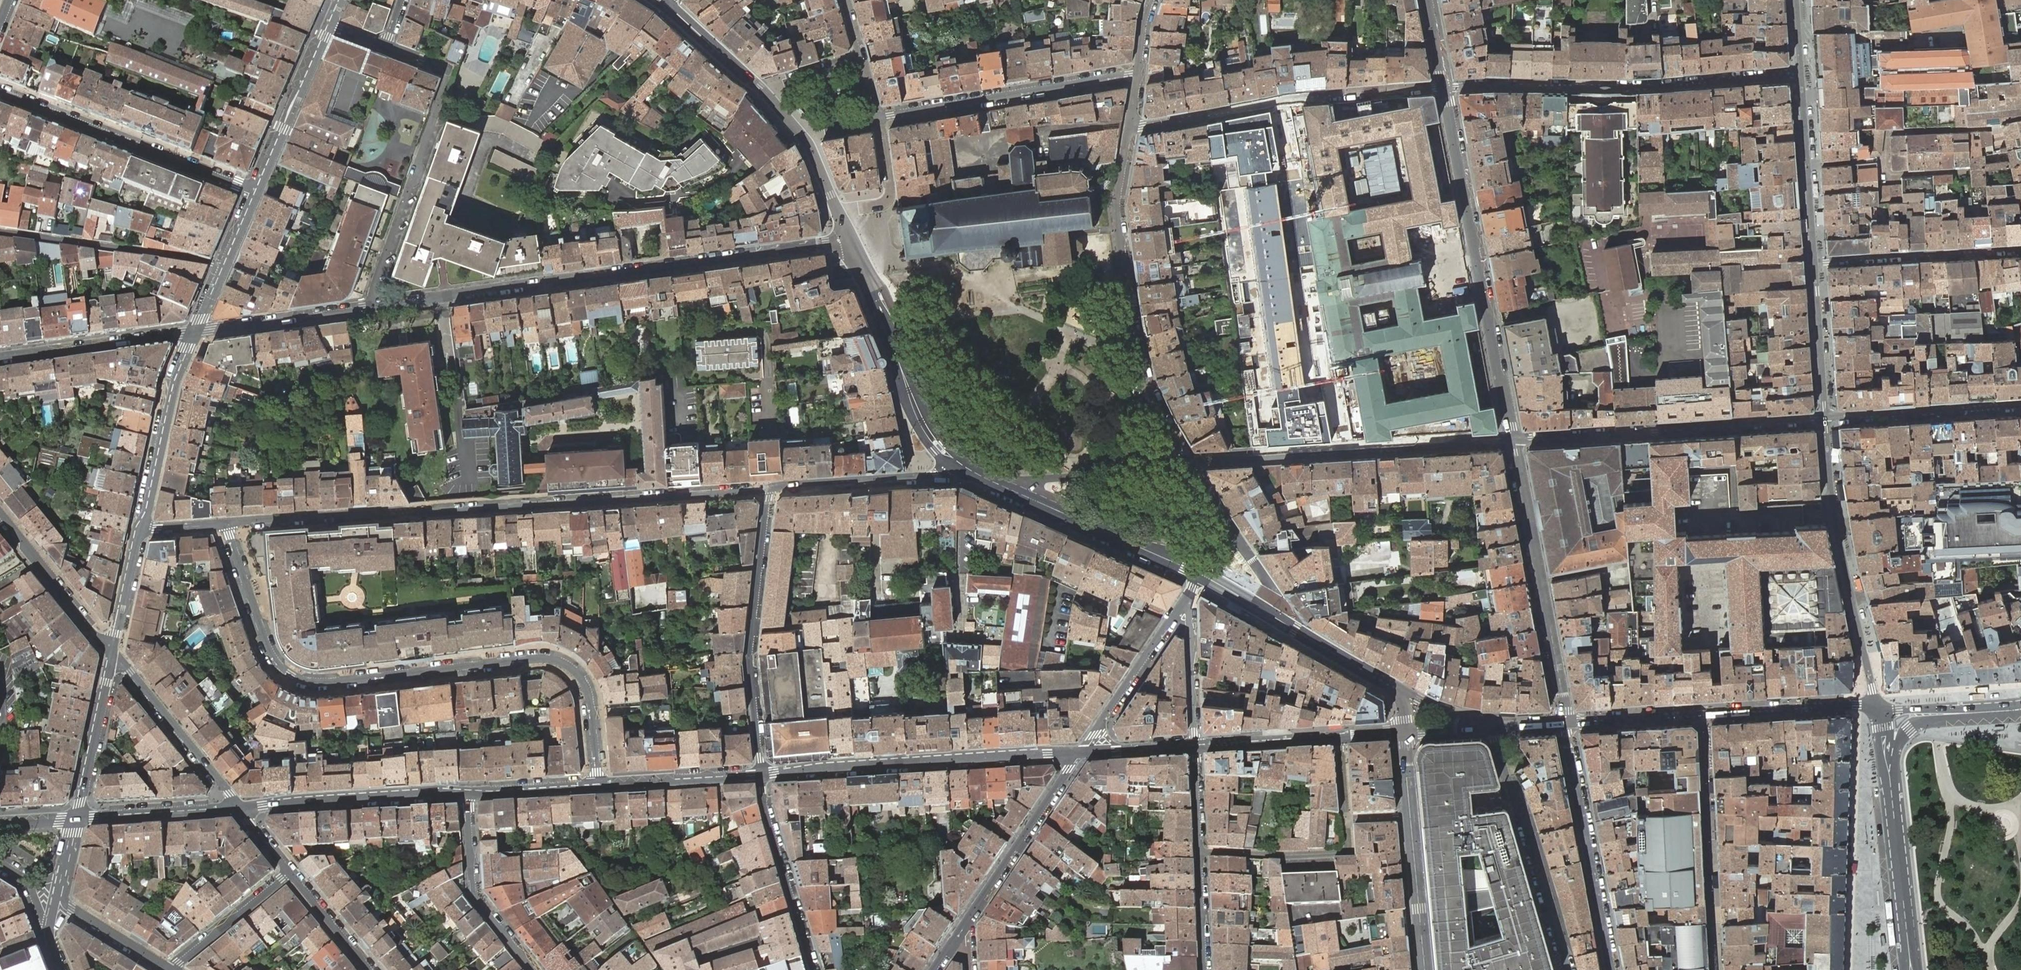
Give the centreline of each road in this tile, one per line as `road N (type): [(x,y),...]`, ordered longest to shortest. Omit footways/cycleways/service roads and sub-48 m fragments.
road 1 (residential): [(598,784),(586,688),(557,659),(327,682),(293,675),(271,653),(228,523)]
road 2 (residential): [(228,523),(773,488)]
road 3 (tertiary): [(376,310),(822,244)]
road 4 (tertiary): [(1445,86),(1513,440)]
road 5 (residential): [(1802,73),(1636,86),(1445,86)]
road 6 (residential): [(1188,461),(1144,380),(1133,333),(1115,207),(1130,124)]
road 7 (residential): [(1188,461),(1513,440)]
road 8 (secondary): [(1080,753),(760,774)]
road 9 (residential): [(1445,86),(1130,124)]
road 10 (secondary): [(1879,713),(1857,705),(1566,723)]
road 11 (residential): [(1513,440),(1826,419)]
road 12 (residential): [(1879,713),(1835,514),(1826,419)]
road 13 (tertiary): [(1513,440),(1566,723)]
road 14 (residential): [(760,774),(751,661),(773,488)]
road 15 (residential): [(255,191),(0,91)]
road 16 (tertiary): [(986,474),(955,459),(927,422),(855,253)]
road 17 (residential): [(1137,75),(879,117)]
road 18 (residential): [(1569,969),(1494,727)]
road 19 (residential): [(376,310),(373,295),(450,70)]
road 20 (residential): [(1566,723),(1613,969)]
road 21 (tertiary): [(1202,579),(986,474)]
road 22 (secondary): [(466,792),(238,807)]
road 23 (residential): [(1080,753),(953,938)]
road 24 (residential): [(0,233),(221,269)]
road 25 (residential): [(773,488),(986,474)]
road 26 (residential): [(1815,262),(2020,249)]
road 27 (residential): [(760,774),(816,969)]
road 28 (residential): [(986,474),(1188,461)]
road 29 (tertiary): [(193,333),(172,383),(140,526)]
road 30 (residential): [(535,969),(474,893),(466,792)]
road 31 (tertiary): [(238,807),(112,654)]
road 32 (residential): [(1826,419),(2020,405)]
road 33 (tertiary): [(0,356),(193,333)]
road 34 (tertiary): [(803,131),(662,1)]
road 35 (residential): [(1188,596),(1080,753)]
road 36 (secondary): [(1911,969),(1889,780)]
road 37 (residential): [(1815,262),(1802,73)]
road 38 (tertiary): [(193,333),(376,310)]
road 39 (tertiary): [(327,23),(255,191)]
road 40 (tertiary): [(112,654),(0,516)]
road 41 (residential): [(1201,853),(1339,853),(1348,845),(1346,820)]
road 42 (tertiary): [(112,654),(76,818)]
road 43 (secondary): [(238,807),(76,818)]
road 44 (secondary): [(760,774),(598,784)]
road 45 (residential): [(1826,419),(1815,262)]
road 46 (residential): [(1410,816),(1425,969)]
road 47 (residential): [(1188,596),(1196,746)]
road 48 (residential): [(174,969),(289,873)]
road 49 (secondary): [(1340,737),(1196,746)]
road 50 (residential): [(839,217),(889,199),(879,117)]
road 51 (residential): [(57,900),(173,969)]
road 52 (secondary): [(598,784),(466,792)]
road 53 (tertiary): [(140,526),(112,654)]
road 54 (residential): [(1307,637),(1235,531)]
road 55 (tertiary): [(369,969),(289,873)]
road 56 (residential): [(879,117),(846,0)]
road 57 (tertiary): [(1307,637),(1202,579)]

